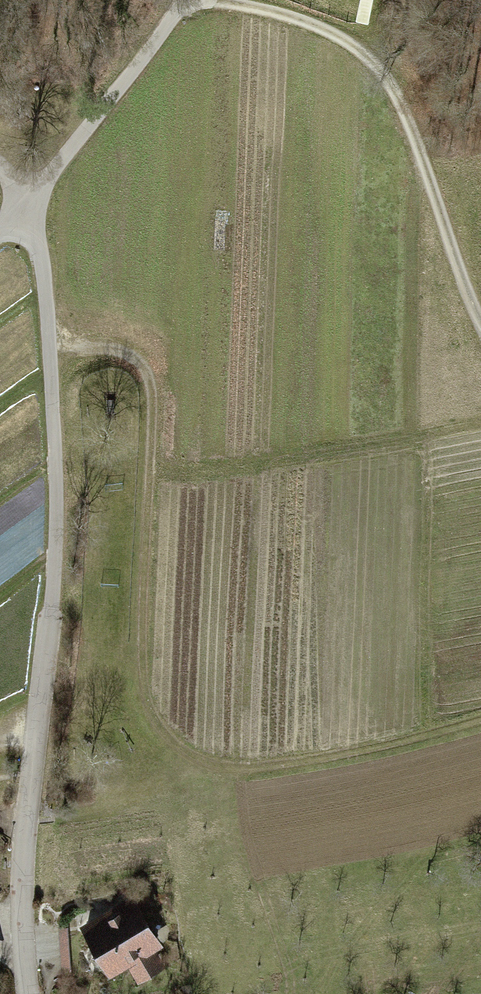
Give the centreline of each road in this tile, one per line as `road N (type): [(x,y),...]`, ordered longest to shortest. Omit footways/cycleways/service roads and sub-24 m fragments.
road 1 (track): [(46,361),(83,346),(103,348),(141,372),(147,396),(134,679),(162,734),(226,766),(292,760),(480,712)]
road 2 (unclassified): [(27,211),(46,361),(52,539),(16,871),(27,993)]
road 3 (track): [(480,319),(406,100),(380,65),(323,26),(262,8),(189,0)]
road 4 (unclassified): [(190,0),(27,211)]

